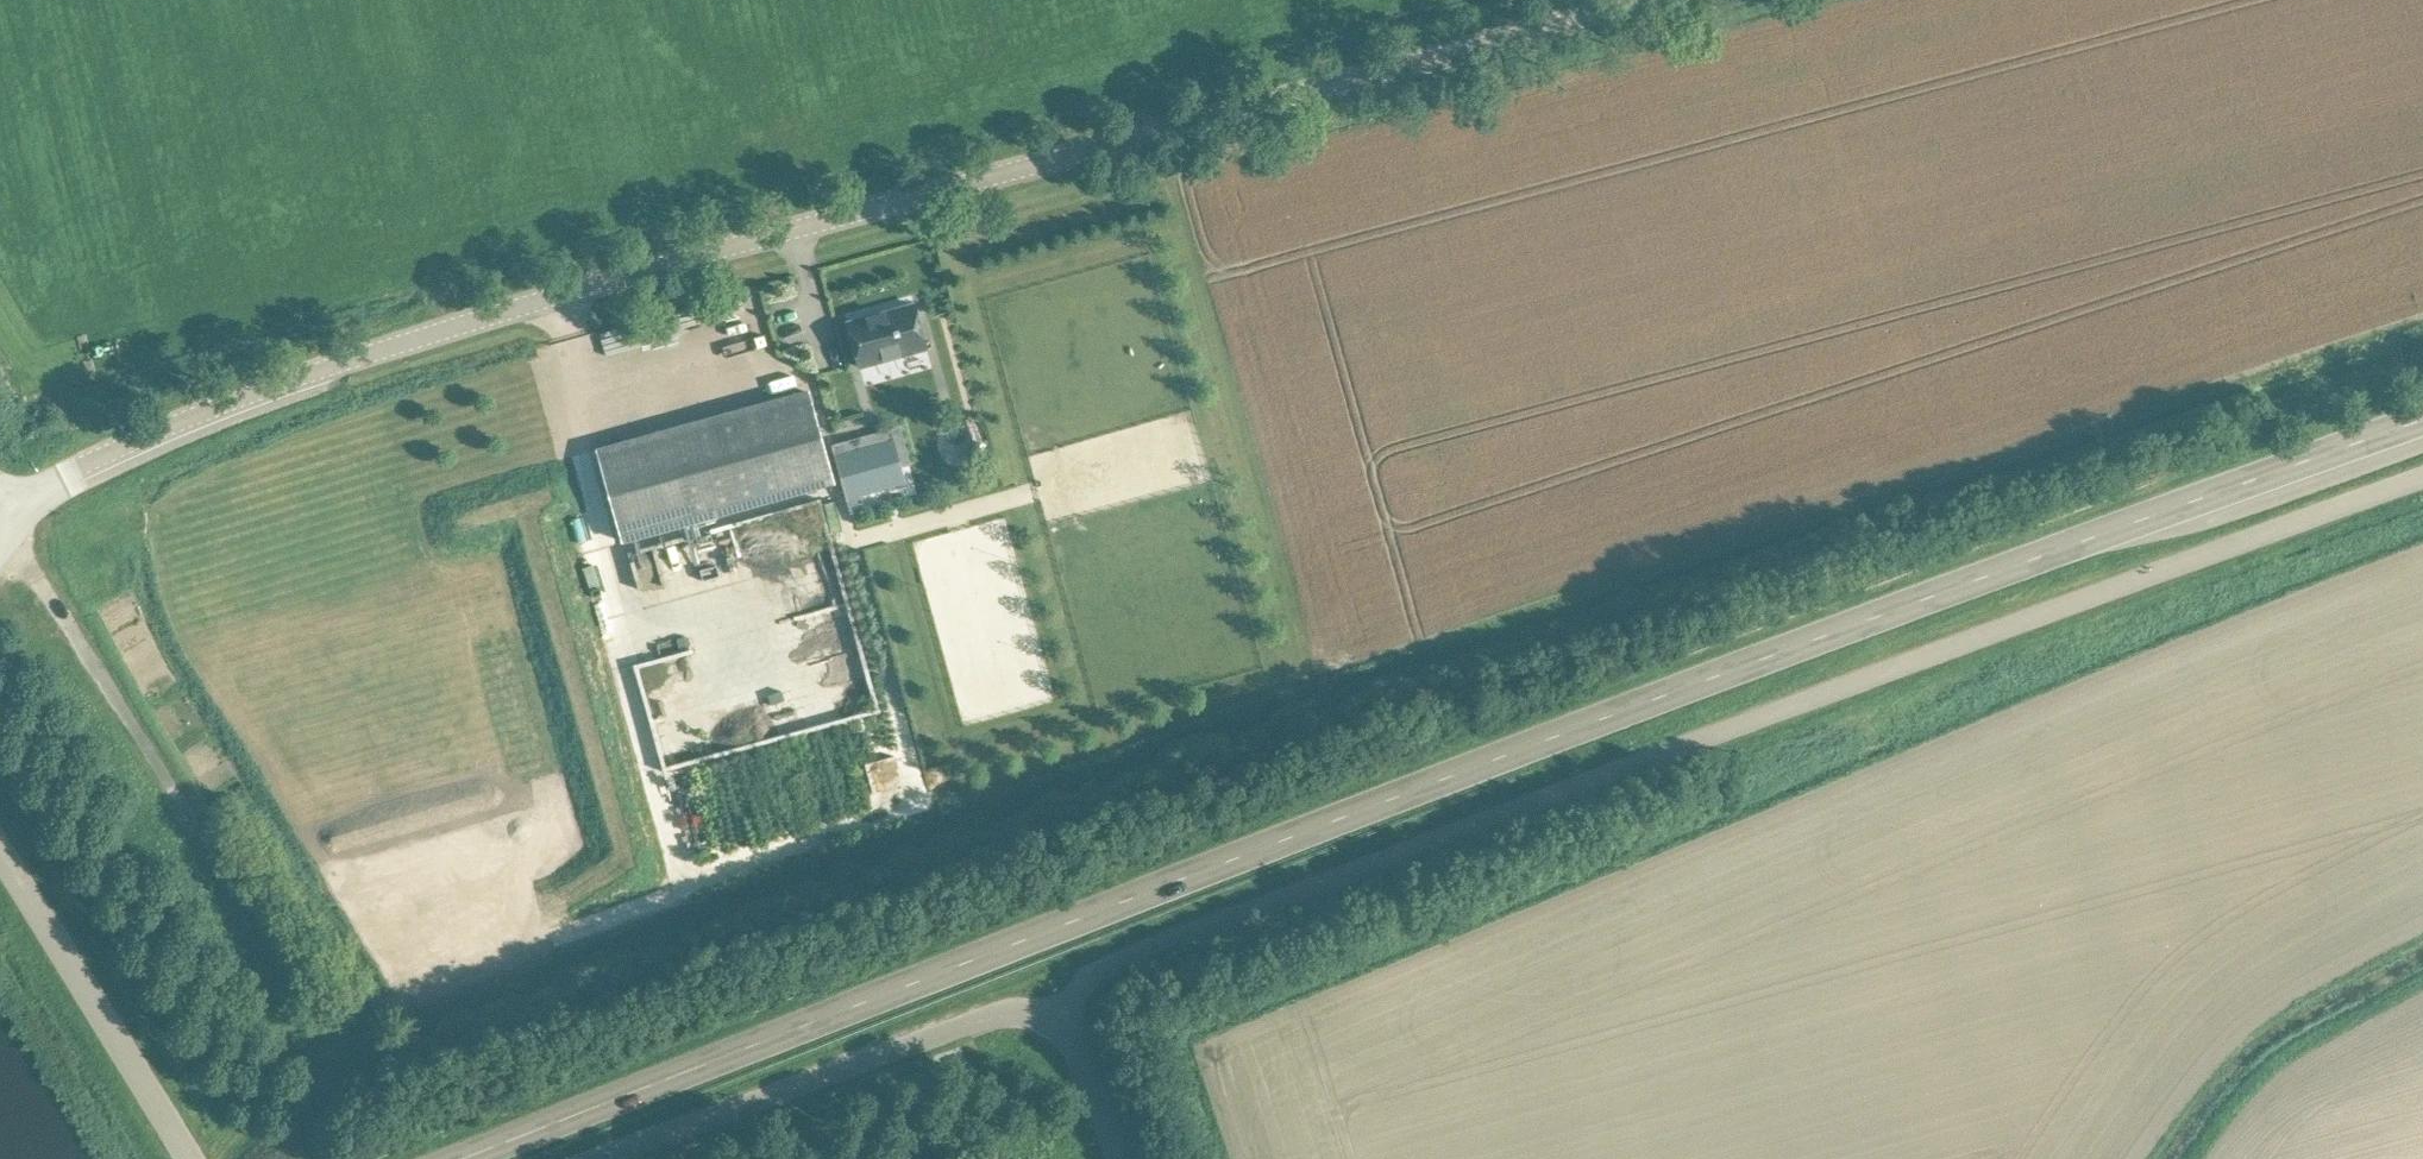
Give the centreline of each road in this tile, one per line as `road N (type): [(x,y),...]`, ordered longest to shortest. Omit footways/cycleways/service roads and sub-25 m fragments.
road 1 (unclassified): [(9,527),(42,497),(188,425),(438,328),(1641,0)]
road 2 (secondary): [(1029,938),(2422,424)]
road 3 (unclassified): [(1124,960),(1874,674),(2422,479)]
road 4 (secondary): [(460,1158),(1029,938)]
road 5 (unclassified): [(274,955),(9,527)]
road 6 (unclassified): [(598,1158),(989,1012)]
road 7 (unclassified): [(189,1158),(0,850)]
road 8 (unclassified): [(1118,1158),(1029,938)]

